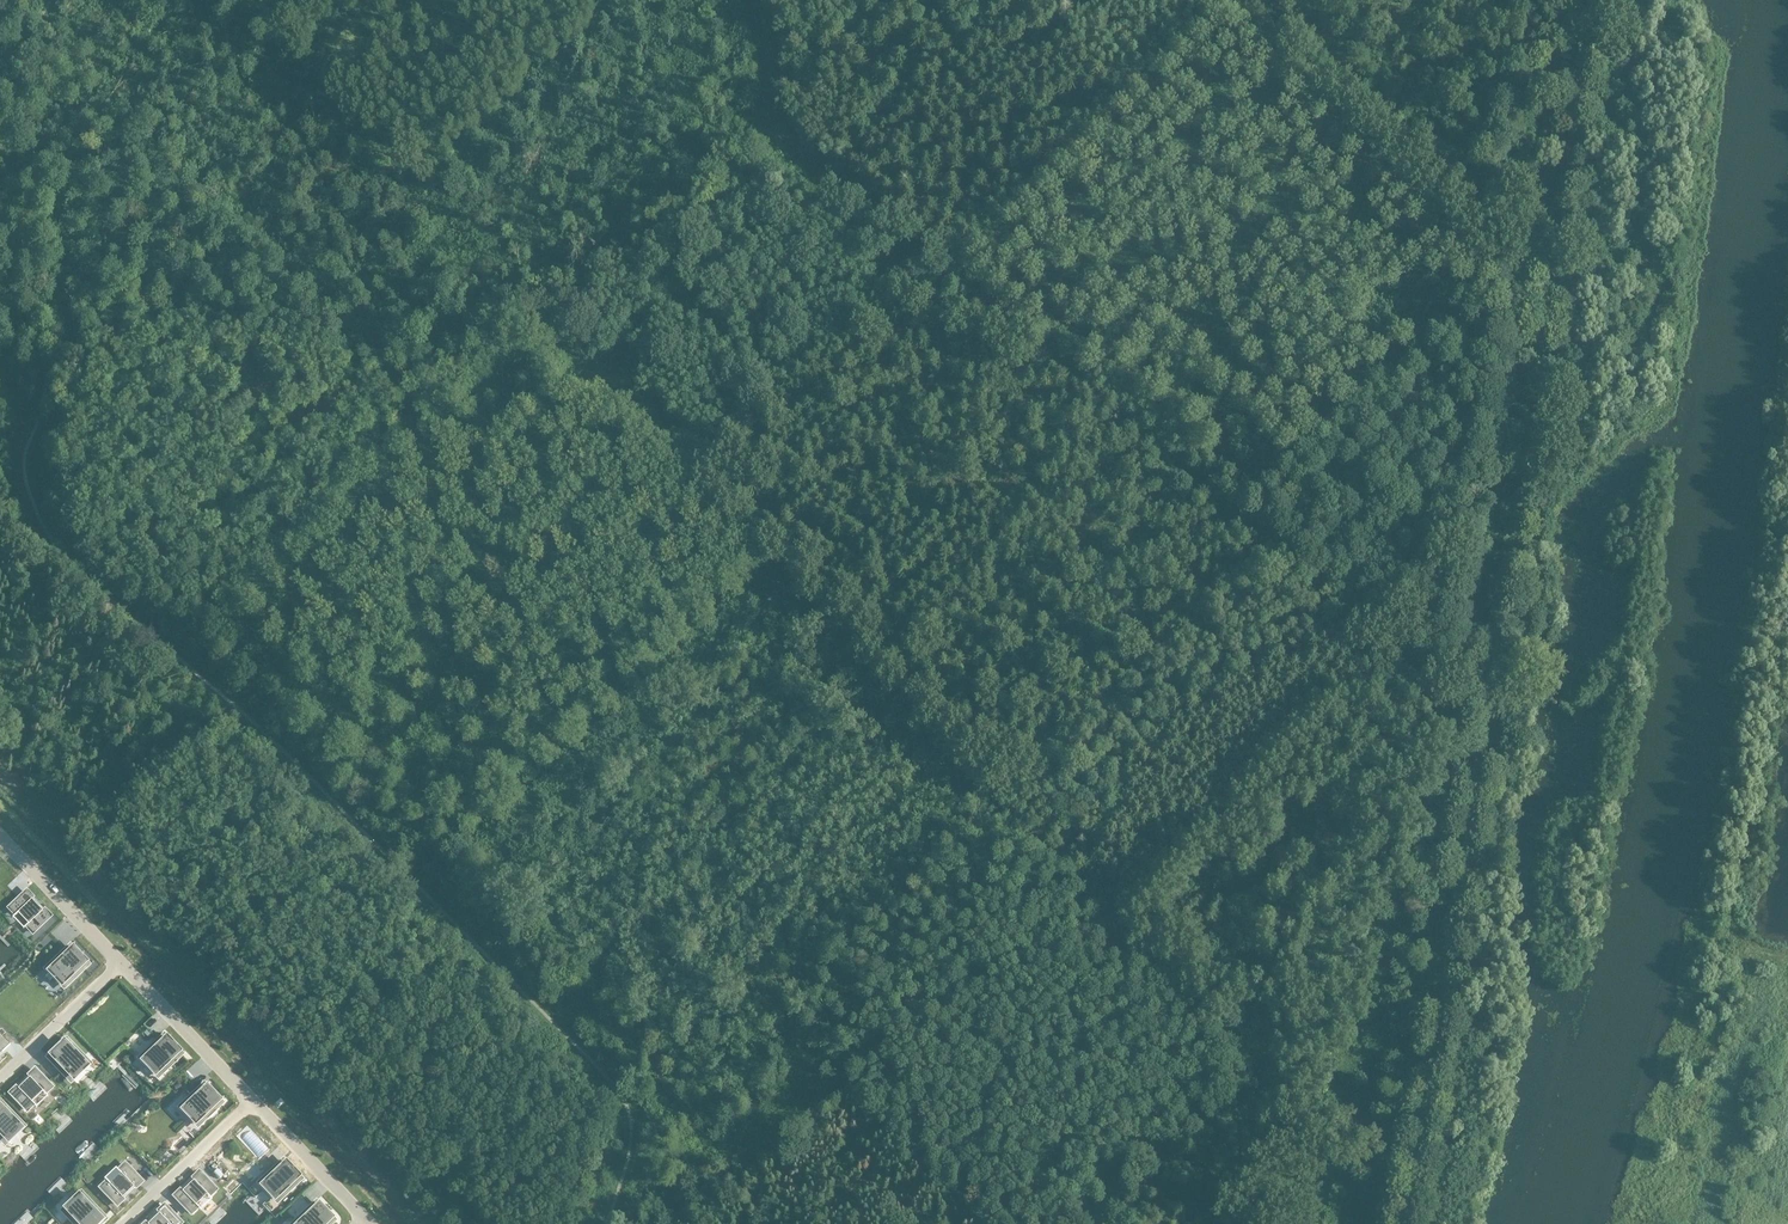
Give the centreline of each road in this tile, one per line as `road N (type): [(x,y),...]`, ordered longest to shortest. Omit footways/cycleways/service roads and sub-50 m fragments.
road 1 (unclassified): [(1403,1223),(1589,0)]
road 2 (residential): [(250,1105),(118,965)]
road 3 (residential): [(124,1223),(250,1105)]
road 4 (residential): [(118,965),(0,840)]
road 5 (residential): [(366,1220),(250,1105)]
road 6 (residential): [(0,1075),(118,965)]

